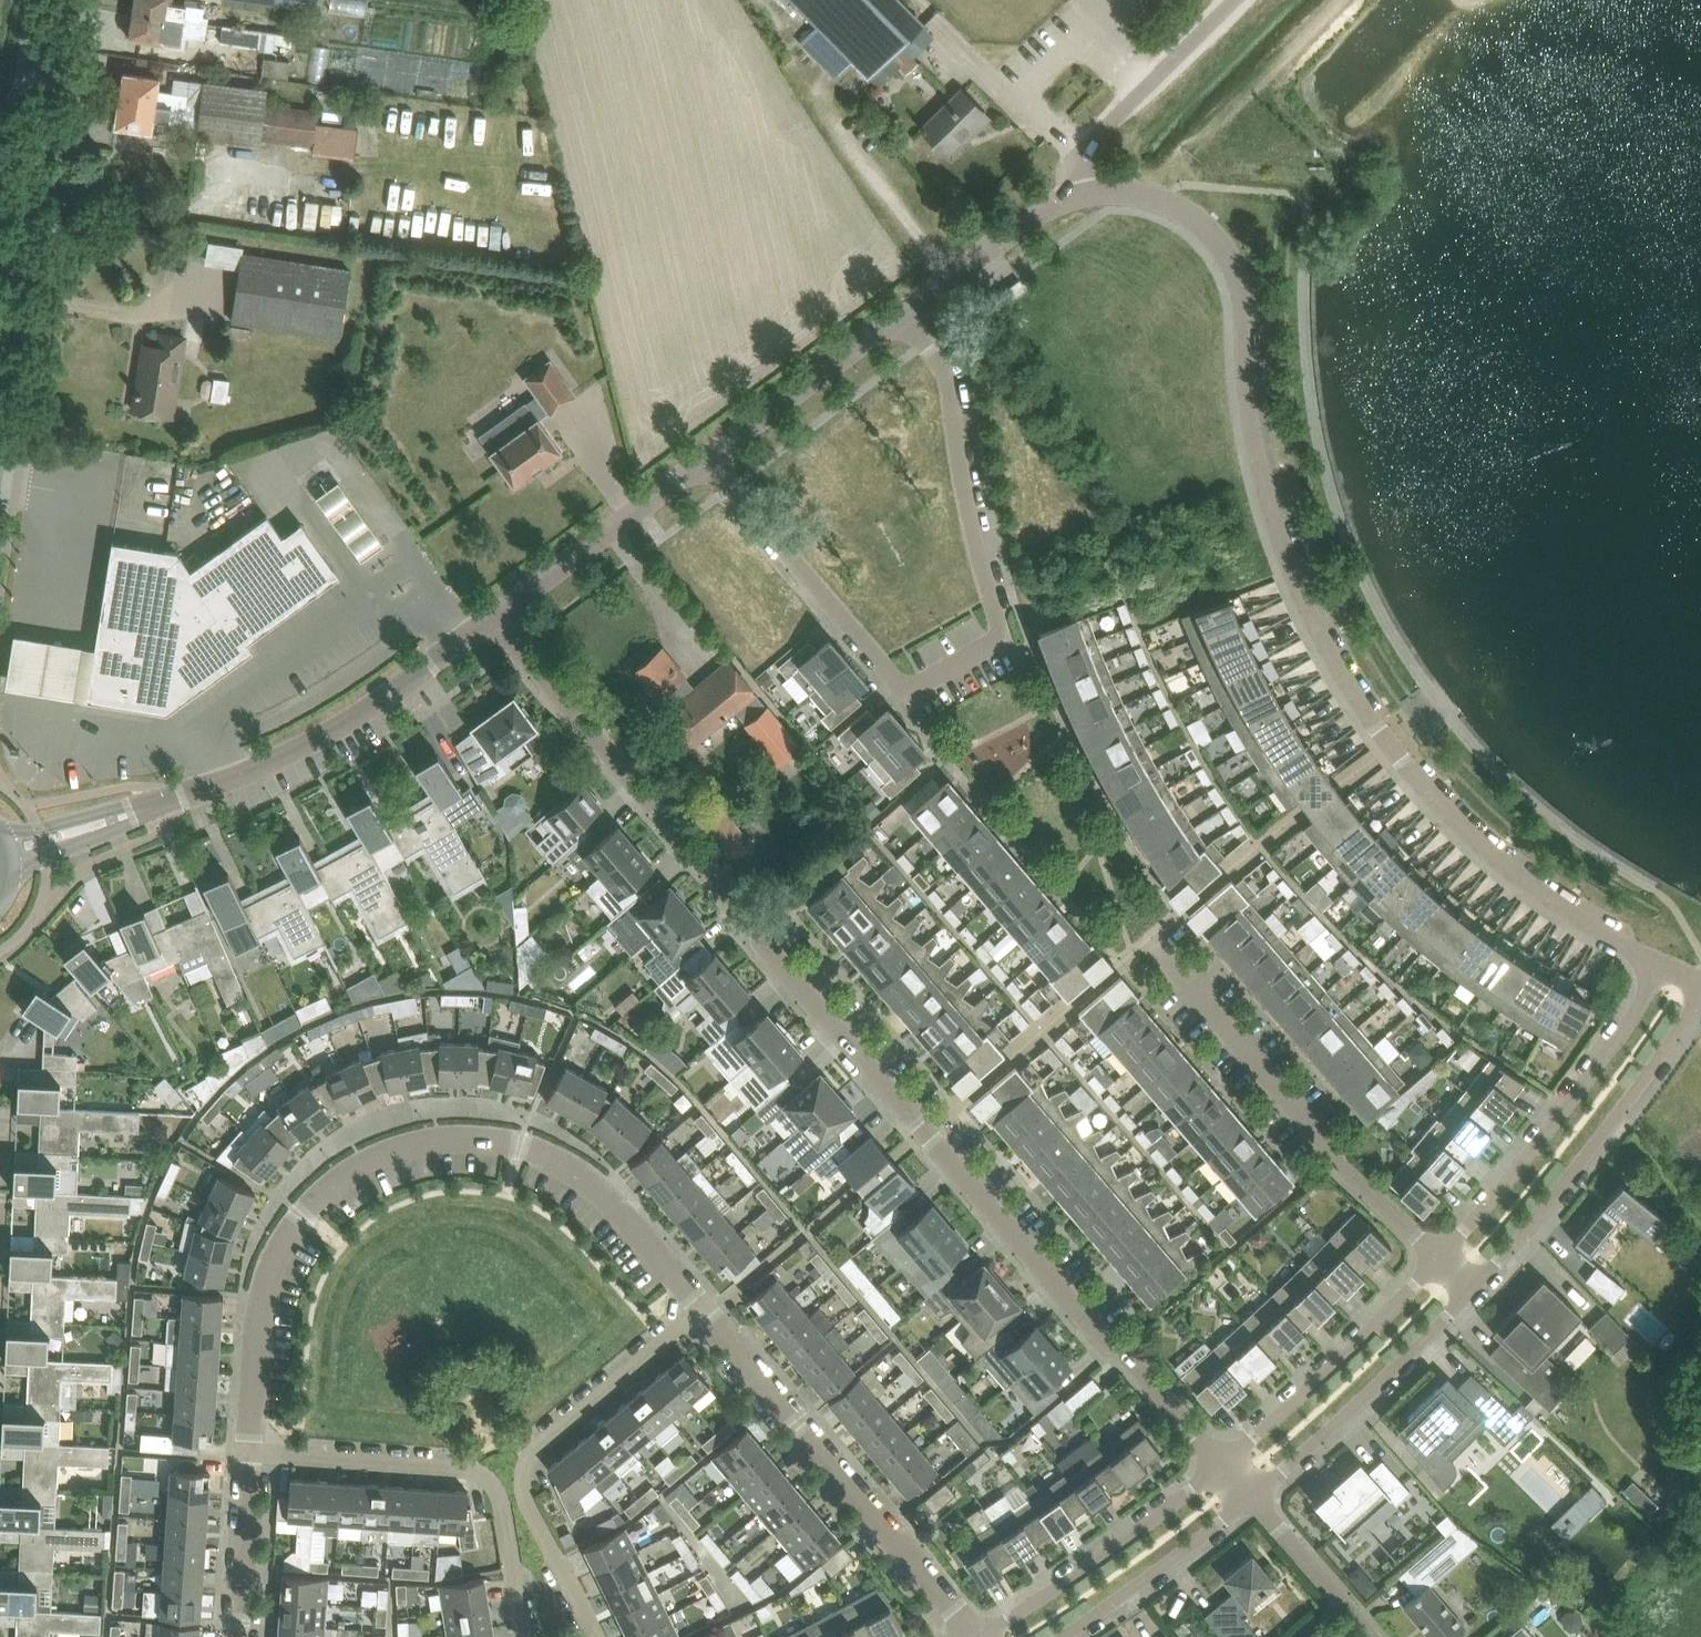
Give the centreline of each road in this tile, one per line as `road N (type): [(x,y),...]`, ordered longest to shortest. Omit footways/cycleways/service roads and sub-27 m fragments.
road 1 (residential): [(1222,1463),(1126,1352),(1100,1335),(493,617)]
road 2 (residential): [(1663,967),(1528,882),(1406,764),(1336,663),(1289,563),(1254,439),(1232,266),(1195,219),(1168,202),(1139,192),(1084,194)]
road 3 (residential): [(902,313),(949,378),(963,482),(1001,639),(925,682),(910,687),(896,678),(706,458)]
road 4 (residential): [(702,1308),(614,1203),(530,1148),(471,1139),(408,1145),(342,1178),(297,1224),(270,1273),(249,1452)]
road 5 (residential): [(12,853),(282,756),(385,697),(493,617)]
road 6 (residential): [(977,1636),(702,1308)]
road 7 (residential): [(1439,1257),(1341,1165),(1156,946)]
road 8 (tertiary): [(0,405),(62,0)]
road 9 (residential): [(525,1636),(503,1506),(476,1470),(249,1452)]
road 10 (residential): [(1473,1287),(1598,1141),(1700,991)]
road 11 (residential): [(1663,967),(1563,1110),(1439,1257)]
road 12 (residential): [(1251,1497),(1473,1287)]
road 13 (residential): [(1222,1463),(1104,1557),(977,1636)]
road 14 (residential): [(1439,1257),(1222,1463)]
road 15 (residential): [(493,617),(706,458)]
road 16 (residential): [(702,1308),(539,1446),(524,1486)]
road 17 (unclassified): [(1084,194),(1082,163),(1096,138),(1234,0)]
road 18 (residential): [(706,458),(902,313)]
road 19 (residential): [(1061,1636),(1251,1497)]
road 20 (residential): [(902,313),(1021,225),(1084,194)]
road 21 (residential): [(249,1452),(236,1636)]
road 22 (residential): [(1372,1636),(1251,1497)]
road 23 (residential): [(596,1636),(524,1486)]

